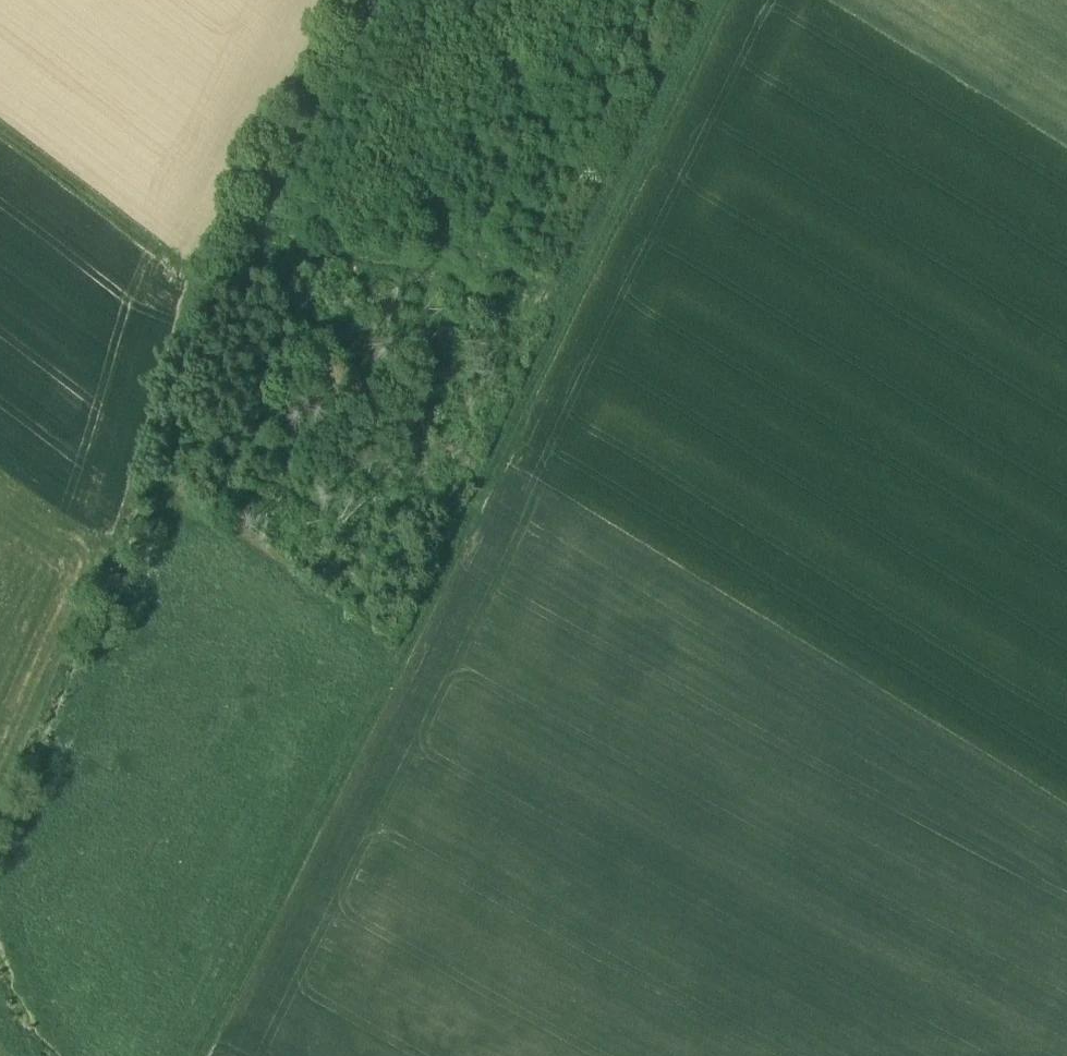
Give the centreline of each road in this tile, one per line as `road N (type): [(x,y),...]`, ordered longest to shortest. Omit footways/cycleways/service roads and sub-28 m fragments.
road 1 (track): [(739,0),(203,1055)]

